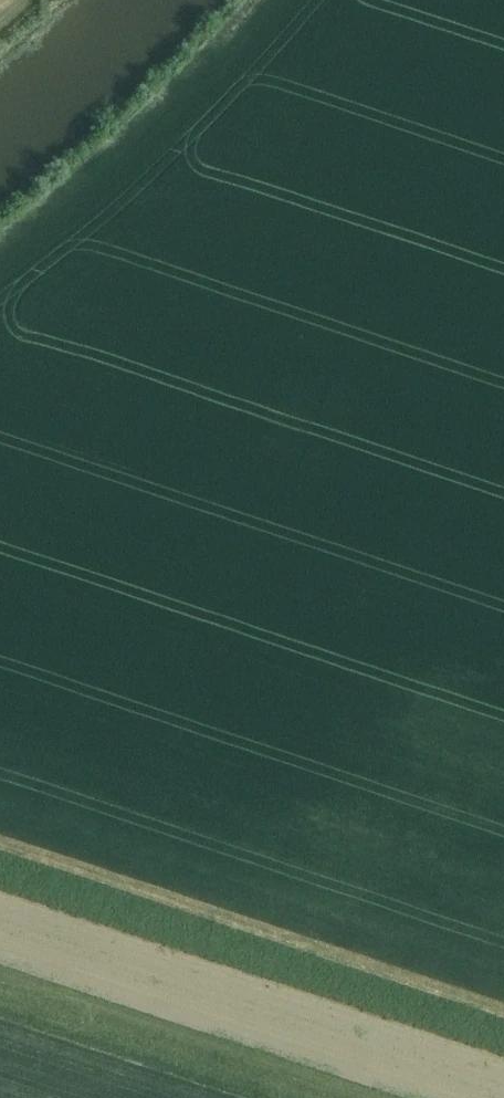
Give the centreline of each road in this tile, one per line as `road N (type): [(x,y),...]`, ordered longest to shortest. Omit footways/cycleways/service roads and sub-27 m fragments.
road 1 (track): [(0,239),(209,55),(257,0)]

